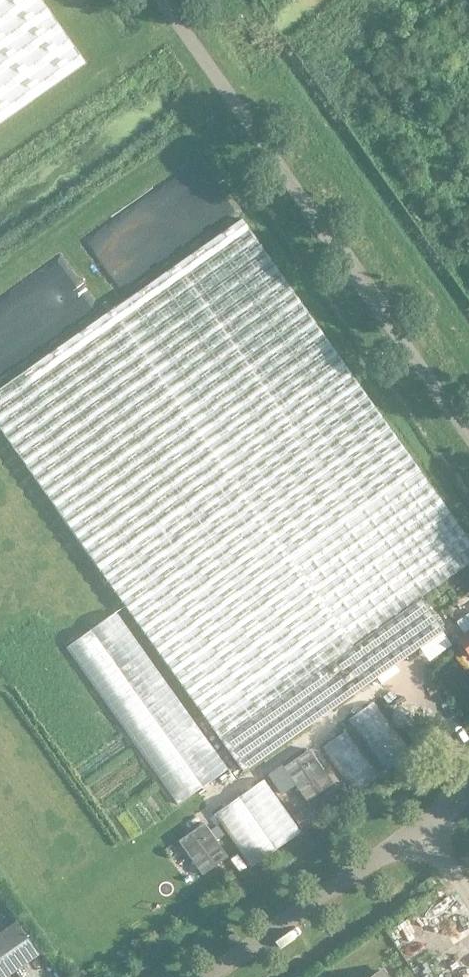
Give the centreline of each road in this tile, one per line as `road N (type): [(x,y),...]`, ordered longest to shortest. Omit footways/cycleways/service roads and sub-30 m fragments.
road 1 (unclassified): [(468,428),(159,0)]
road 2 (unclassified): [(209,976),(468,795)]

